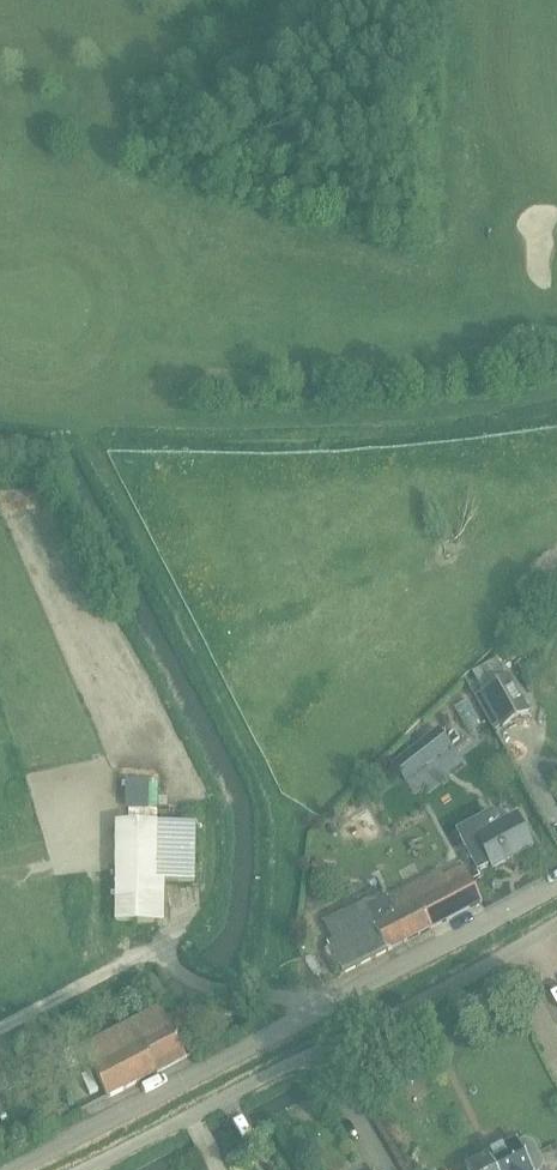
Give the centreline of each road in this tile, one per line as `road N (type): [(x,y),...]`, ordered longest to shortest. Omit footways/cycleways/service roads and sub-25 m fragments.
road 1 (residential): [(11,1169),(556,883)]

